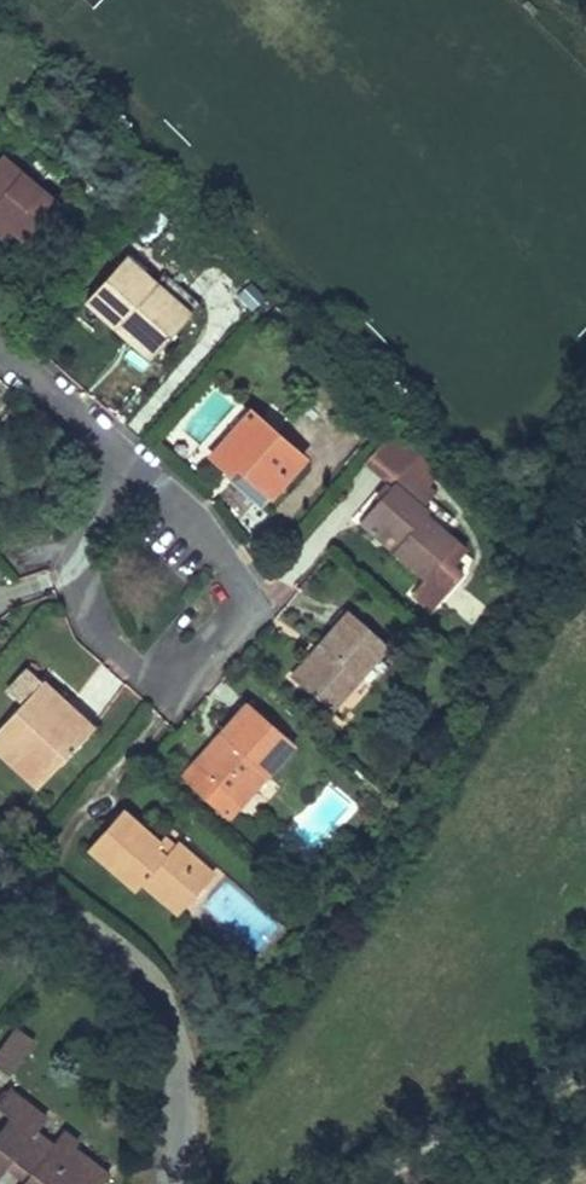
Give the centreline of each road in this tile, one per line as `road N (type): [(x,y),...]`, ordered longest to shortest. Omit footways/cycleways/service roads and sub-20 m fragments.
road 1 (residential): [(120,455),(81,570),(103,636),(154,677),(179,677),(204,659),(237,616),(239,588),(188,514)]
road 2 (residential): [(172,1183),(173,1078),(144,997),(116,962),(0,878)]
road 3 (residential): [(0,345),(120,455)]

